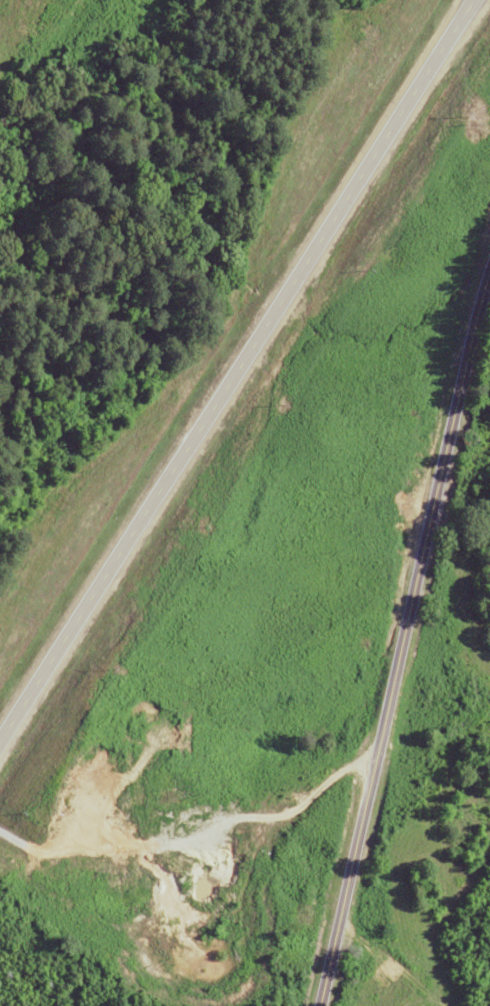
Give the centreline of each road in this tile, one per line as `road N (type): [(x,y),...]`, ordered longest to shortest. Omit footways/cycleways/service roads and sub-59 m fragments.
road 1 (trunk): [(0,760),(476,0)]
road 2 (tertiary): [(328,1005),(438,473),(489,272)]

